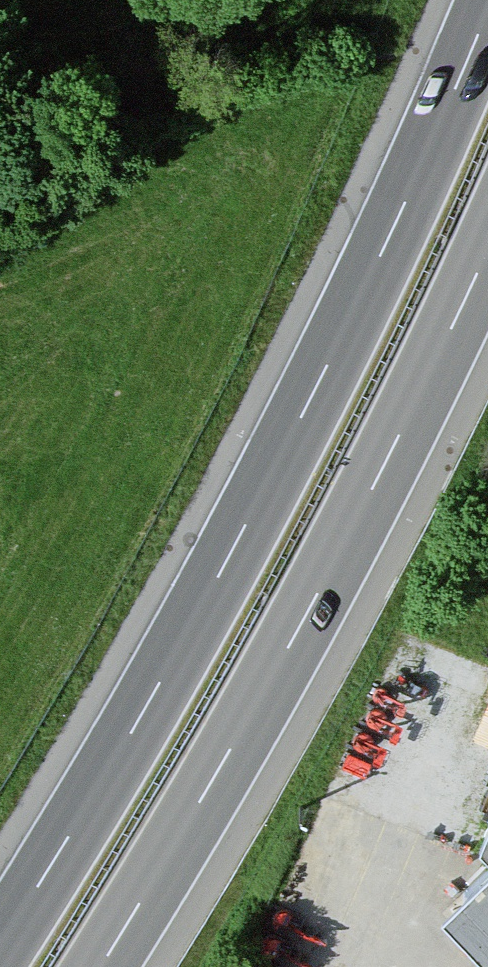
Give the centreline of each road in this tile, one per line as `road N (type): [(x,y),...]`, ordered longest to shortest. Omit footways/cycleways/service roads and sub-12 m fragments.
road 1 (motorway): [(487,10),(385,246),(225,565),(0,946)]
road 2 (motorway): [(100,966),(310,609),(487,250)]

